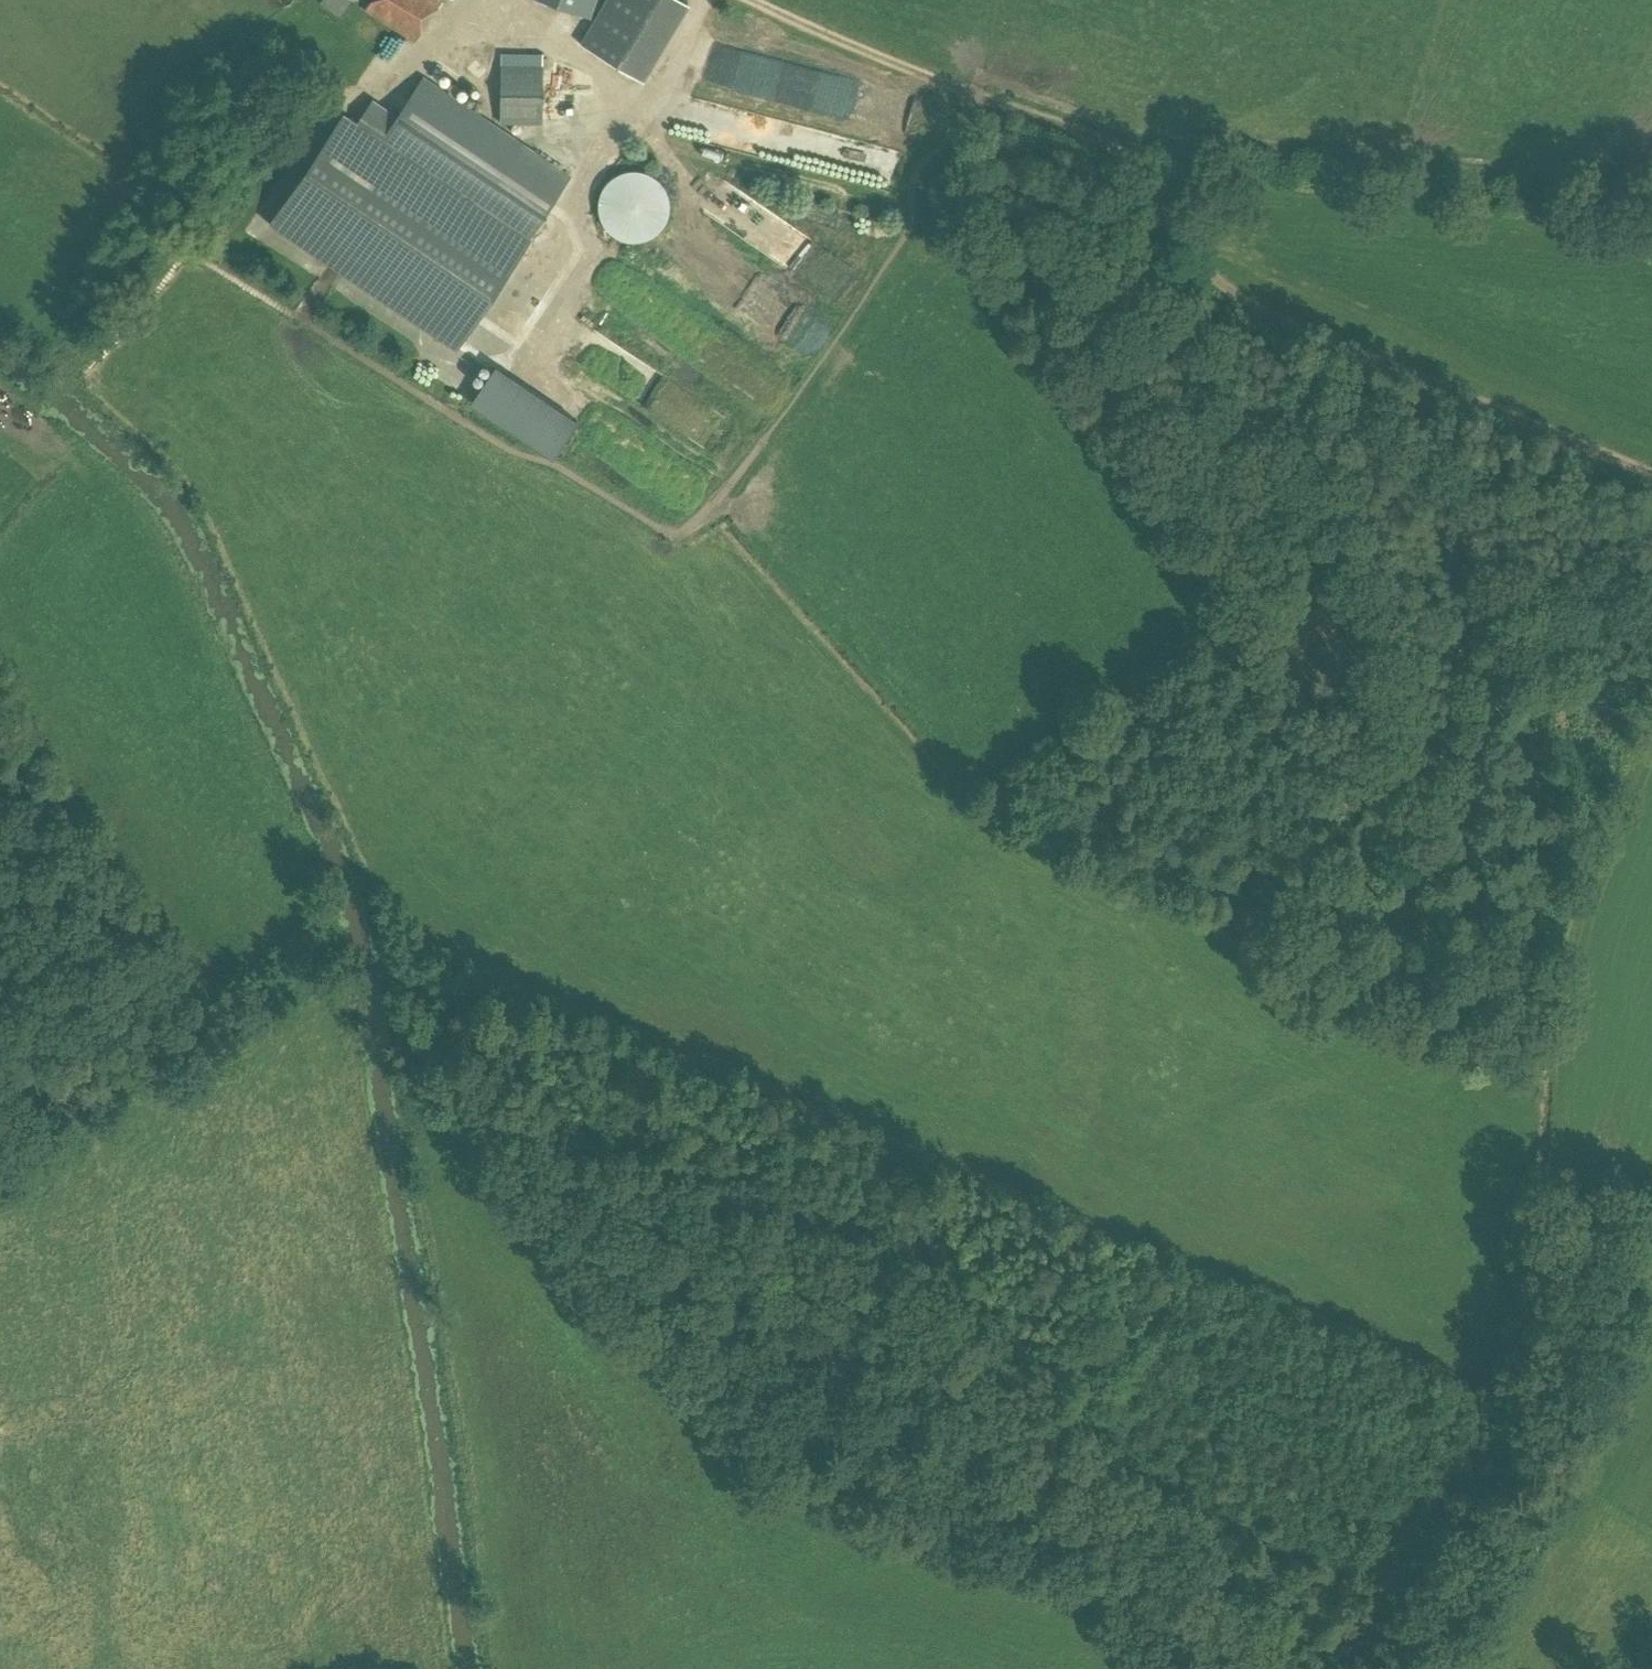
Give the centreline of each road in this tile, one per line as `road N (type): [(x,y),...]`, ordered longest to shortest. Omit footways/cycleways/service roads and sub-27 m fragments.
road 1 (track): [(188,252),(505,450),(558,467),(674,538),(746,464),(914,233),(913,182),(975,92)]
road 2 (track): [(754,0),(1114,147),(1246,296),(1273,314),(1651,463)]
road 3 (track): [(128,189),(188,252),(46,418)]

